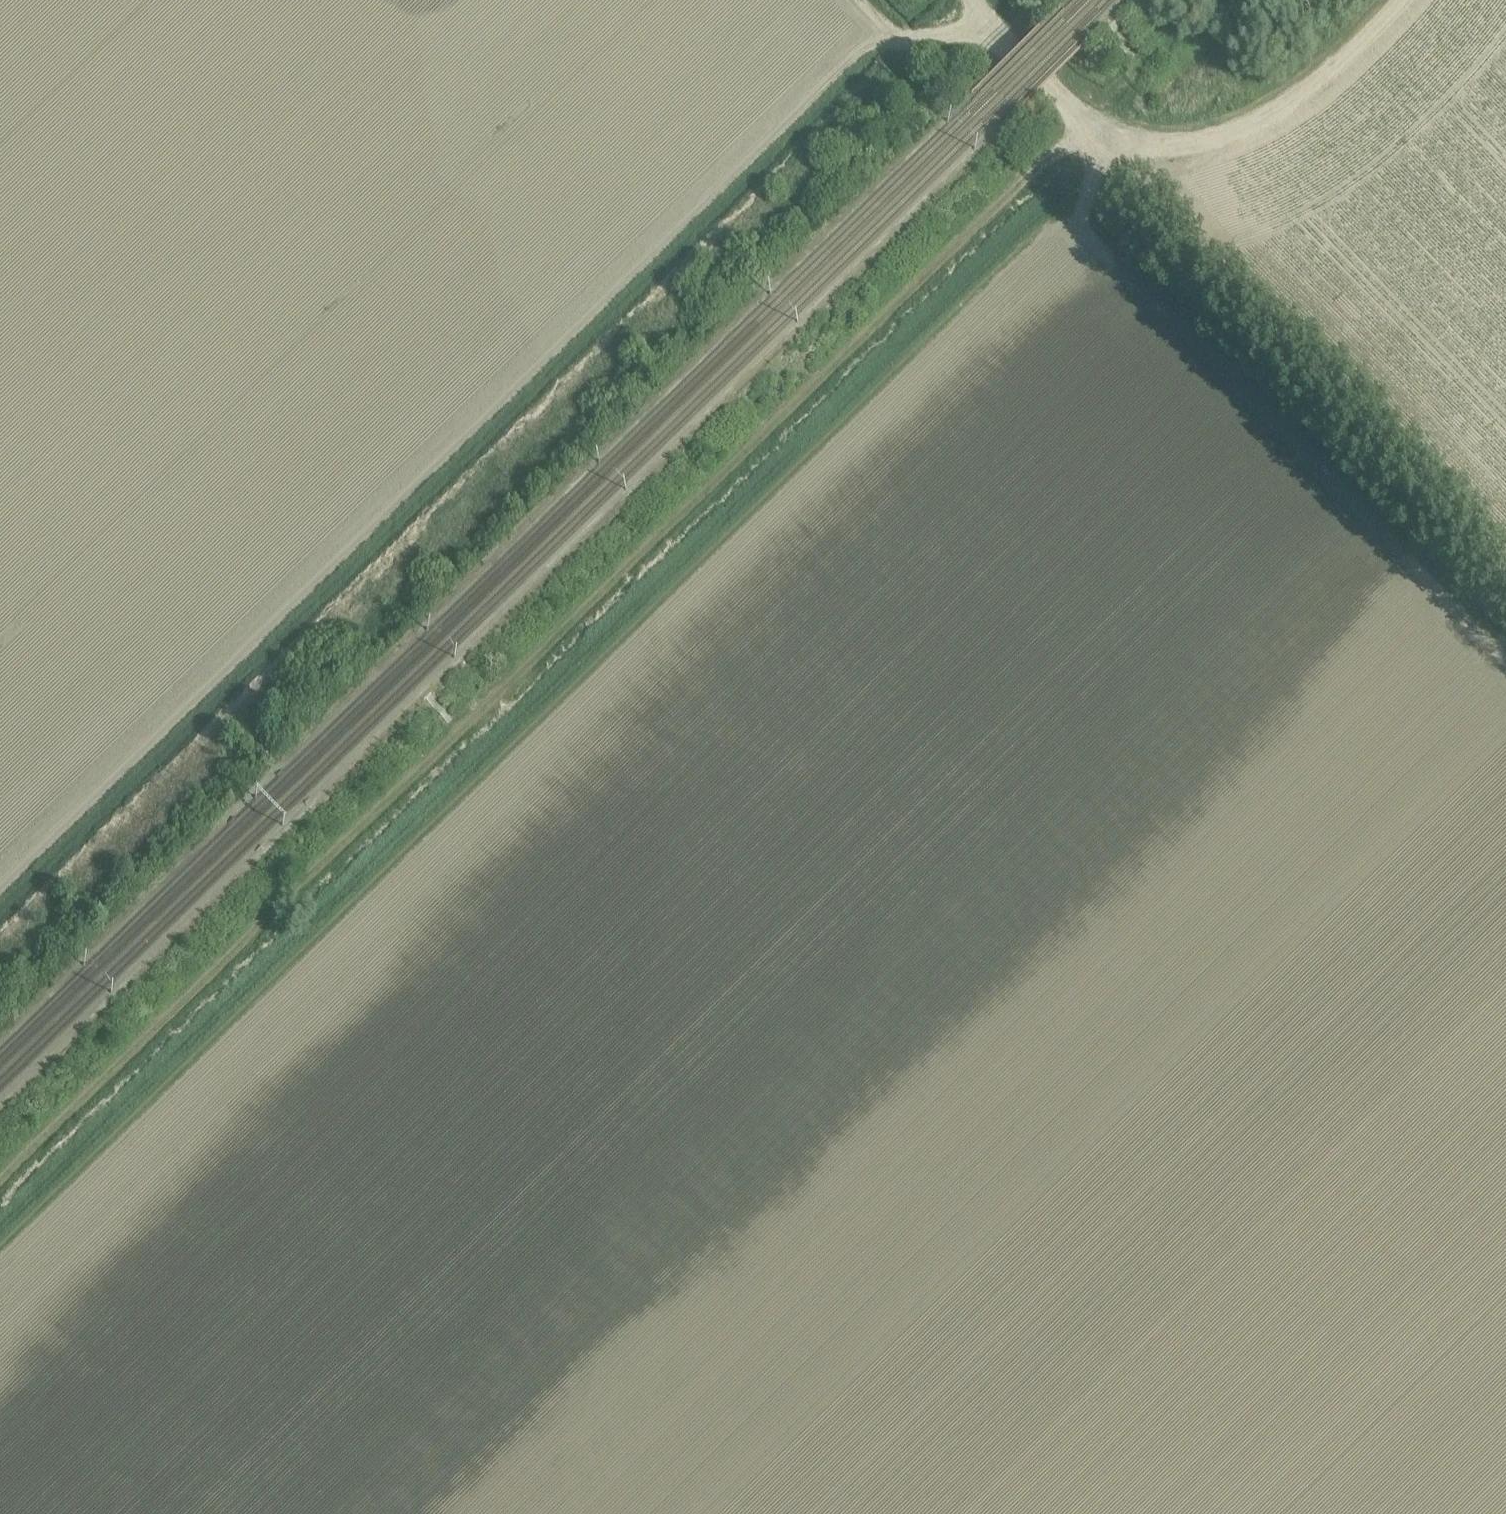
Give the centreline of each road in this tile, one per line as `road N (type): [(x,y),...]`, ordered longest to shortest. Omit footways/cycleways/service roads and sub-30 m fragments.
road 1 (track): [(1083,122),(0,1178)]
road 2 (track): [(971,0),(1083,122),(1119,144),(1157,148),(1207,142),(1260,122),(1333,66),(1398,0)]

